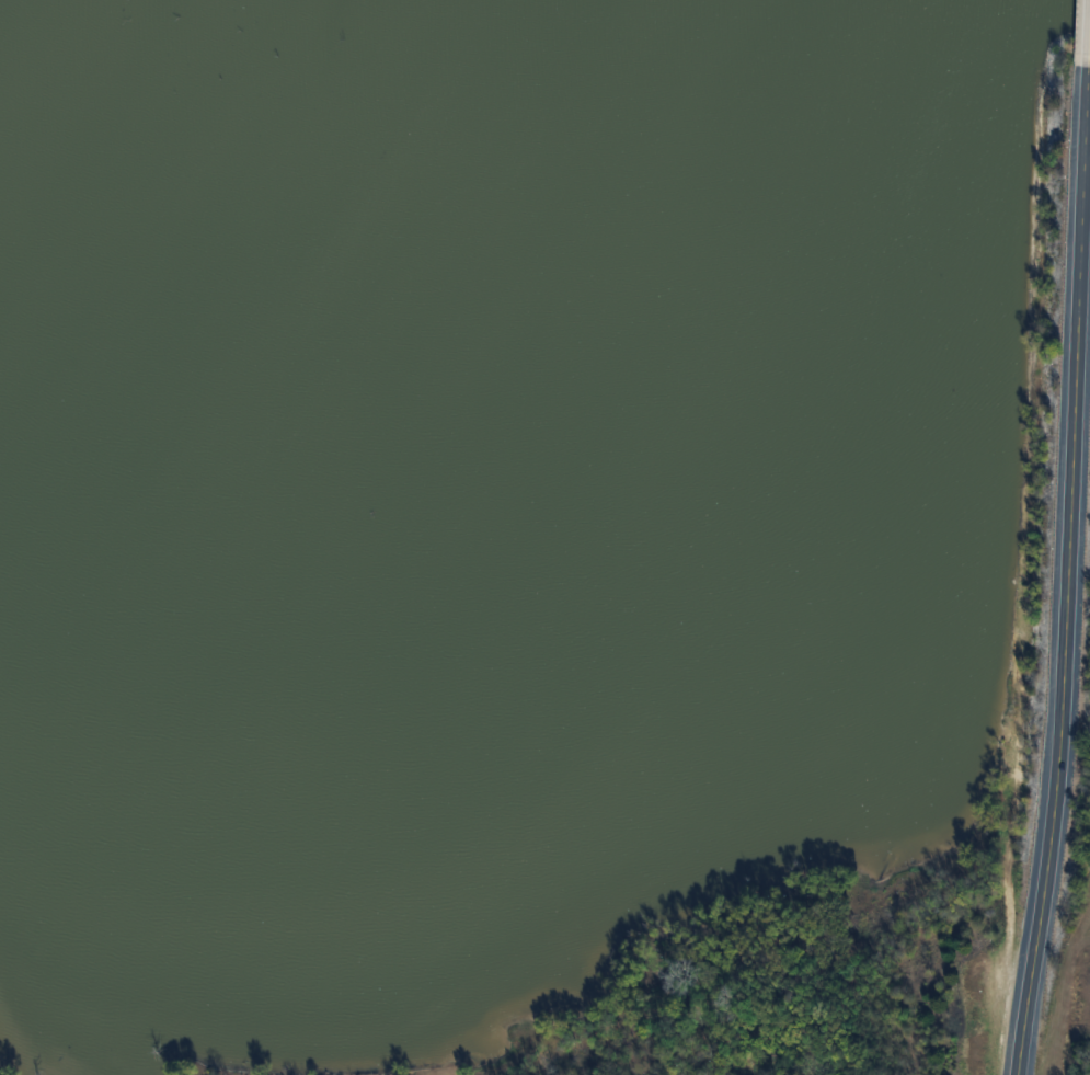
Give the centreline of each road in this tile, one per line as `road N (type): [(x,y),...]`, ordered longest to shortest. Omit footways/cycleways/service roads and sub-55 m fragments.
road 1 (primary): [(1020,1074),(1067,649),(1089,158)]

